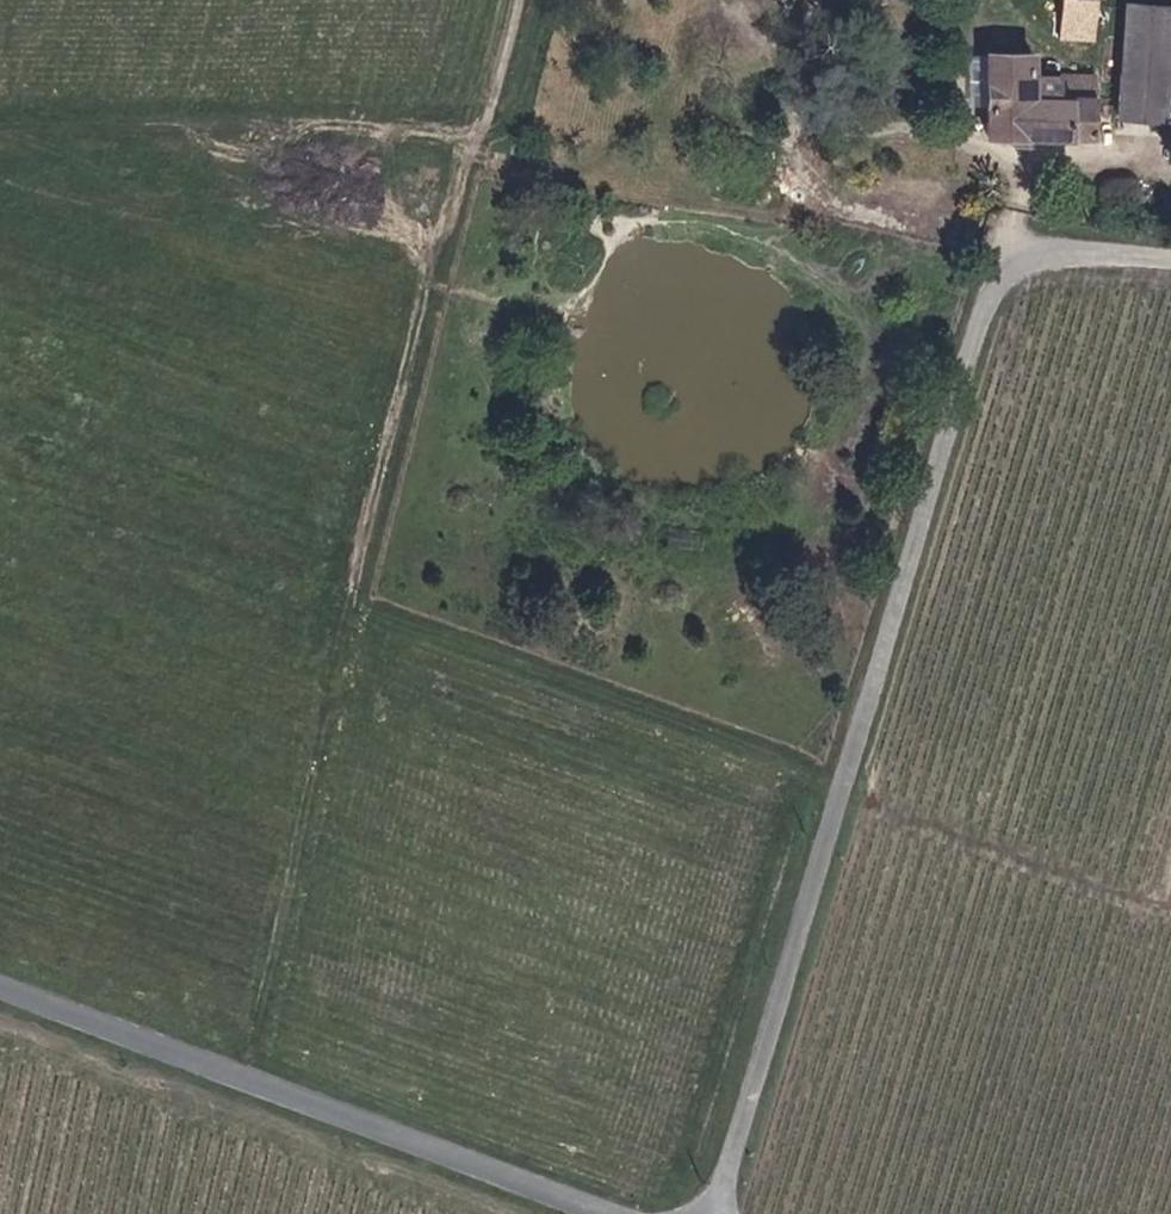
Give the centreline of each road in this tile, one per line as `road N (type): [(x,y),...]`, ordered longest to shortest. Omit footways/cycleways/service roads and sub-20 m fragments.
road 1 (unclassified): [(1170,254),(1063,256),(989,296),(717,1213)]
road 2 (unclassified): [(0,990),(607,1213)]

